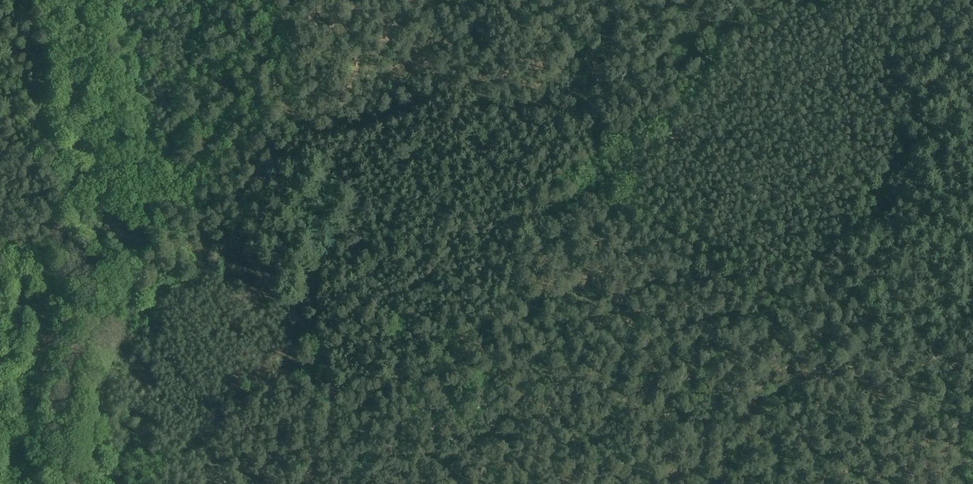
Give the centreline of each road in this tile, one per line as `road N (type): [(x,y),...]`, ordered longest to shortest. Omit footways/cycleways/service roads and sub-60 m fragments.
road 1 (track): [(41,0),(59,221),(32,313),(16,483)]

